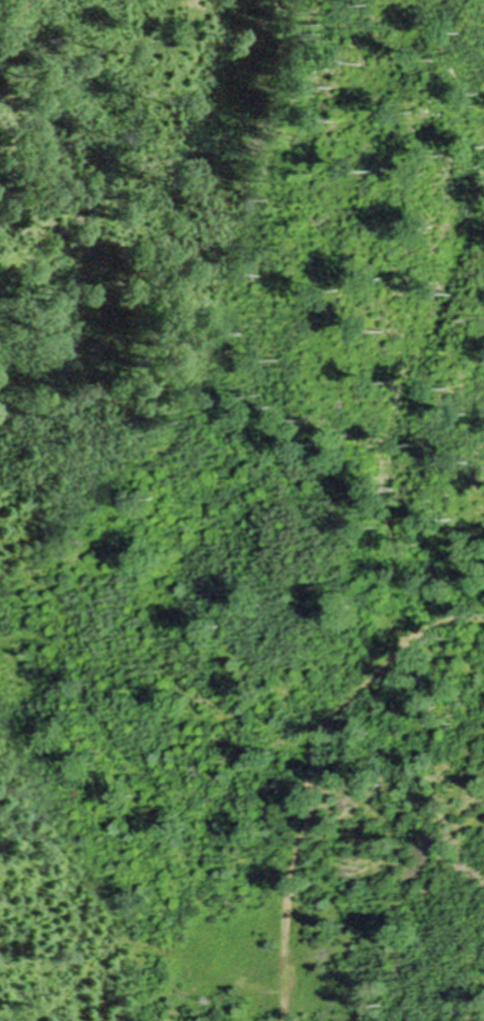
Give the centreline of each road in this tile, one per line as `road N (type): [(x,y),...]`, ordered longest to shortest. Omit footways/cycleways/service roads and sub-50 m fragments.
road 1 (track): [(279,1020),(282,916),(305,816)]

